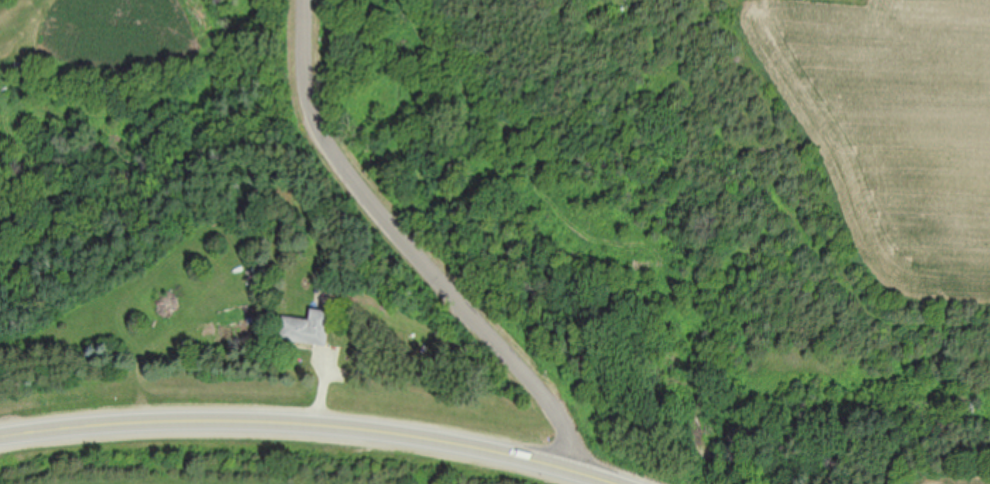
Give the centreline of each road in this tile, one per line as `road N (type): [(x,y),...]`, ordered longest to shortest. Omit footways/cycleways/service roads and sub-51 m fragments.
road 1 (trunk): [(0,438),(85,424),(314,424),(429,439),(614,483)]
road 2 (residential): [(588,474),(531,381),(321,135),(313,108),(313,0)]

